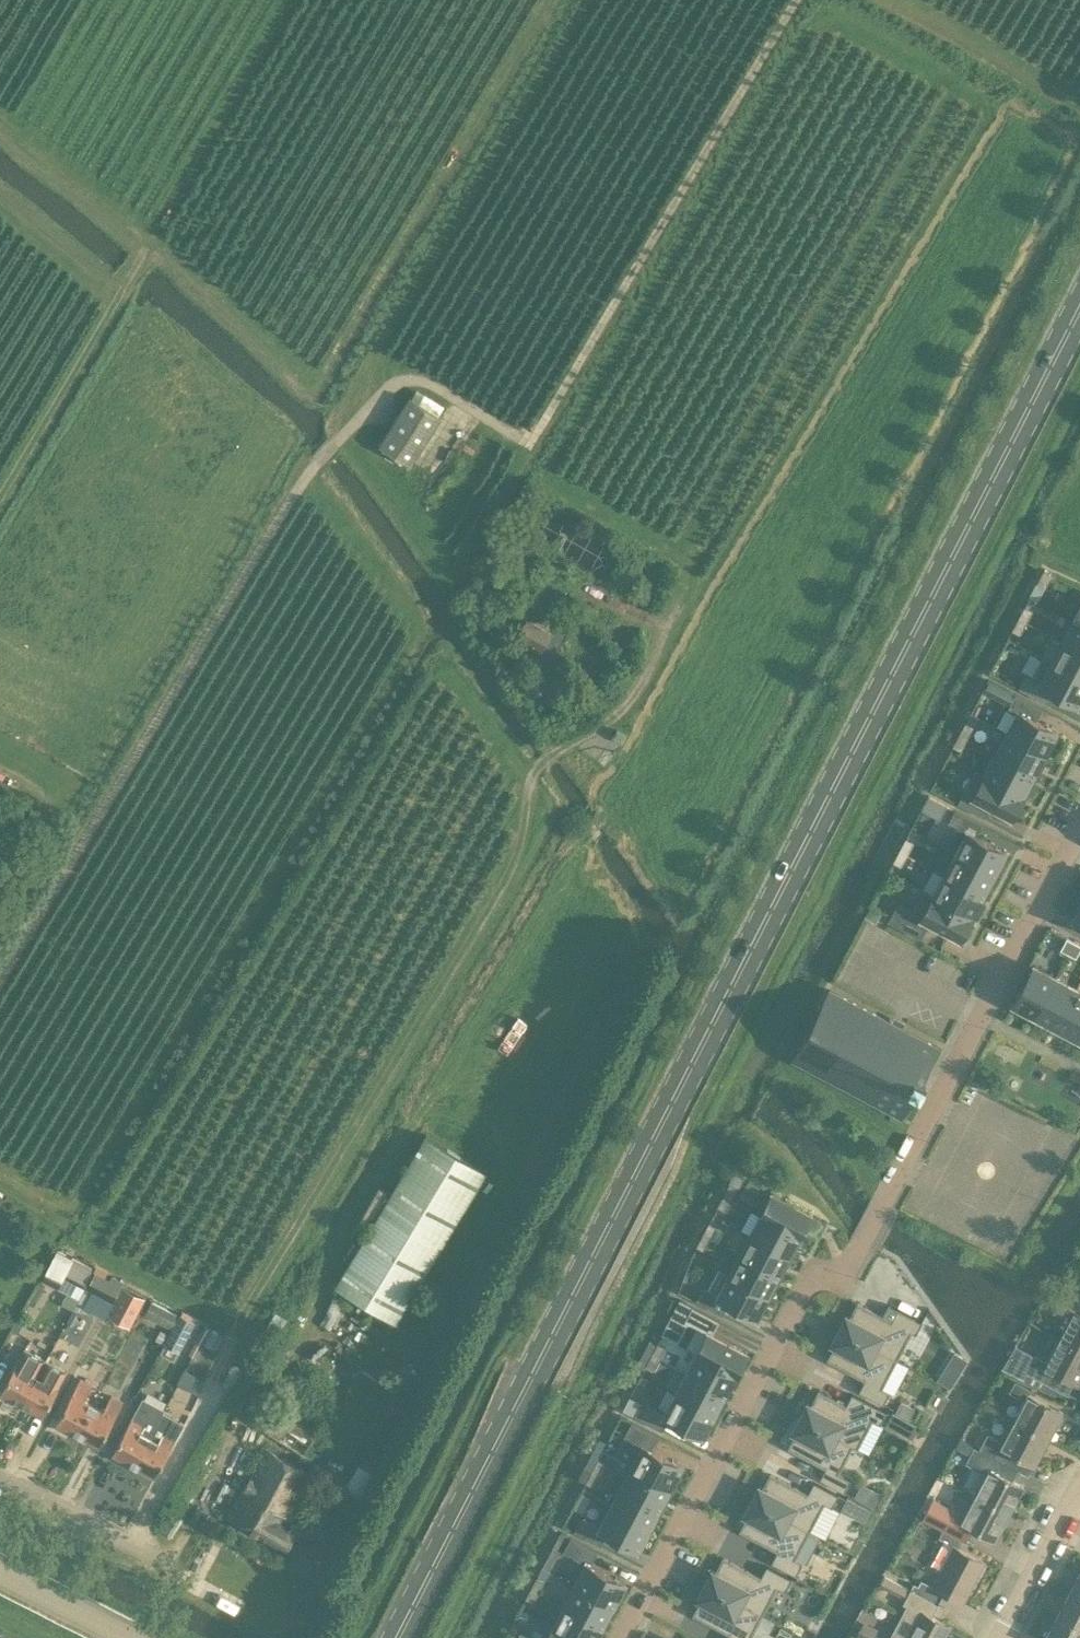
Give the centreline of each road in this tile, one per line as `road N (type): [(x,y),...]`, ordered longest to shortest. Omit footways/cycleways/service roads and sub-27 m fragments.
road 1 (primary): [(398,1637),(1079,307)]
road 2 (residential): [(1079,827),(862,1247),(849,1270),(813,1279),(618,1637)]
road 3 (track): [(0,973),(367,383)]
road 4 (track): [(0,503),(157,237)]
road 5 (unclassified): [(172,1568),(0,1482)]
road 6 (residential): [(1005,1637),(1079,1496)]
road 7 (unclassified): [(131,1637),(0,1572)]

